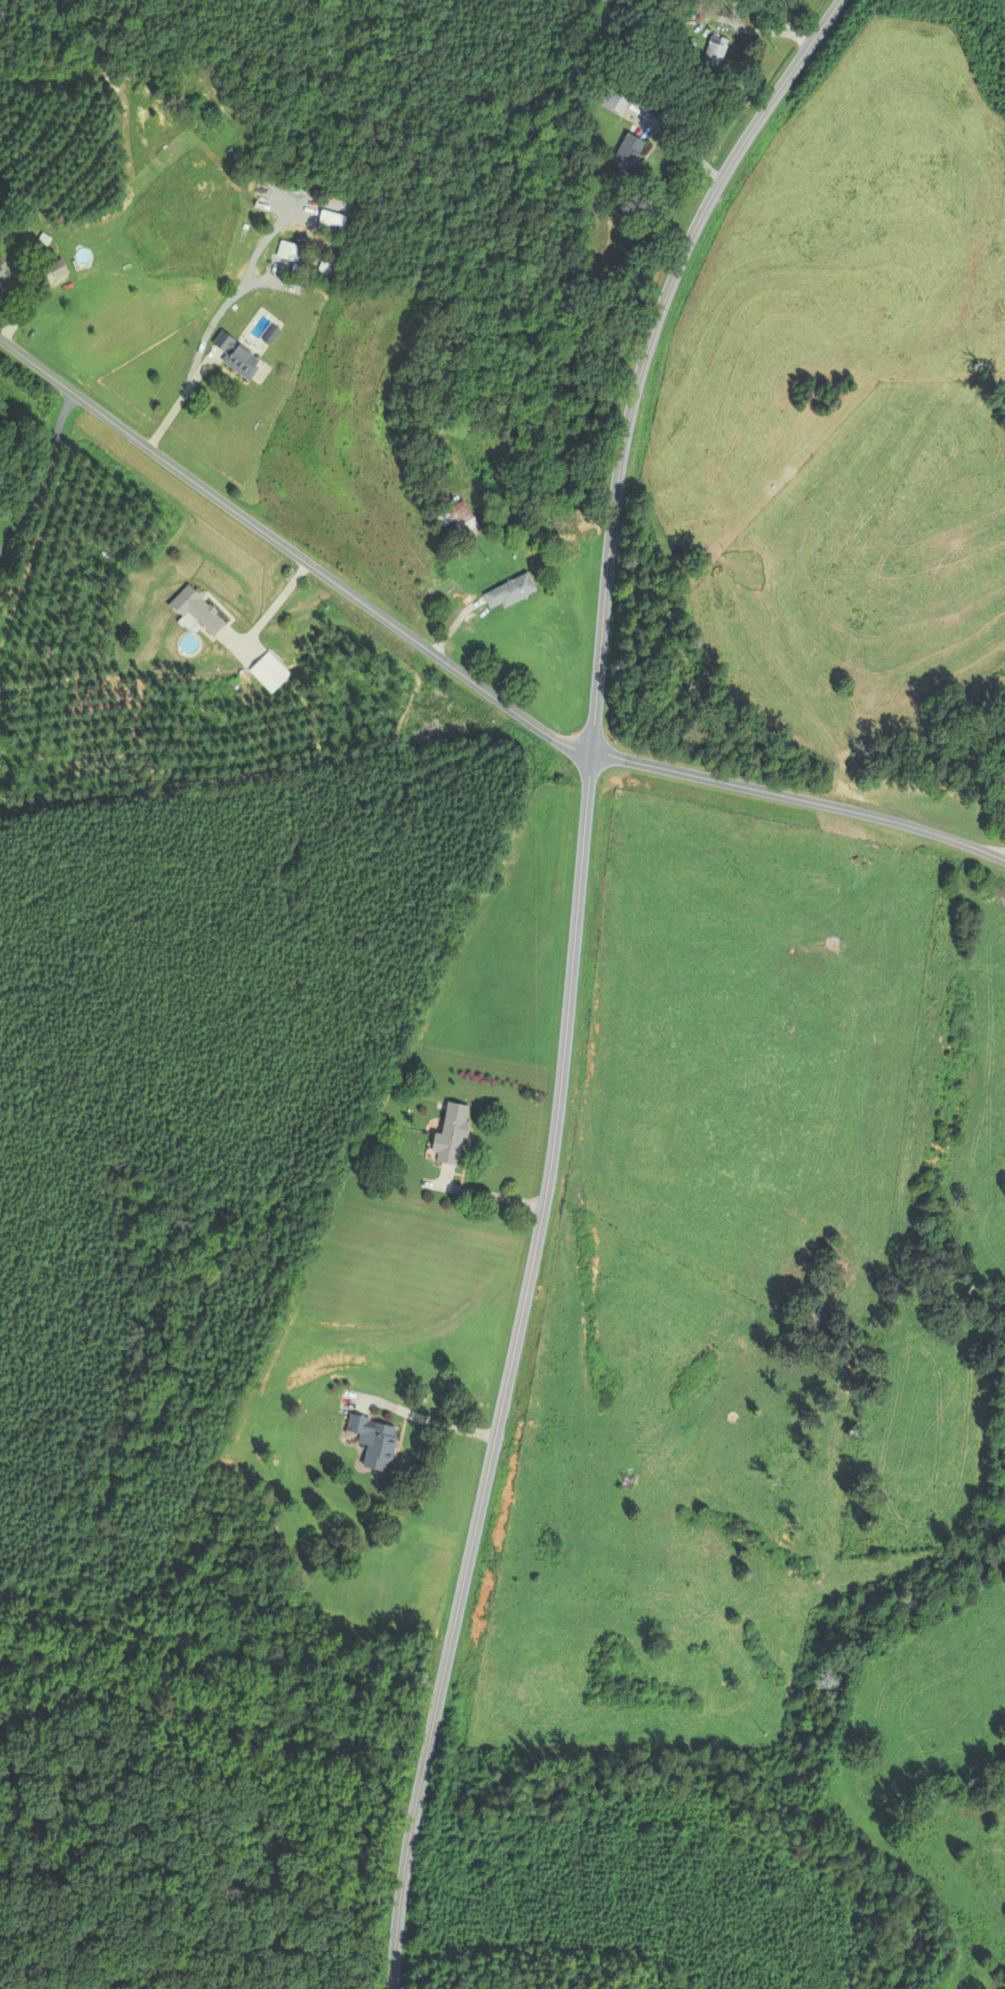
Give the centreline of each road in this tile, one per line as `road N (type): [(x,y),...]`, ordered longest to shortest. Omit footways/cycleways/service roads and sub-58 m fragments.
road 1 (tertiary): [(393,1988),(412,1820),(550,1171),(625,433),(653,329),(692,233),(840,0)]
road 2 (residential): [(0,338),(535,726),(591,751)]
road 3 (residential): [(1004,860),(885,818),(591,751)]

